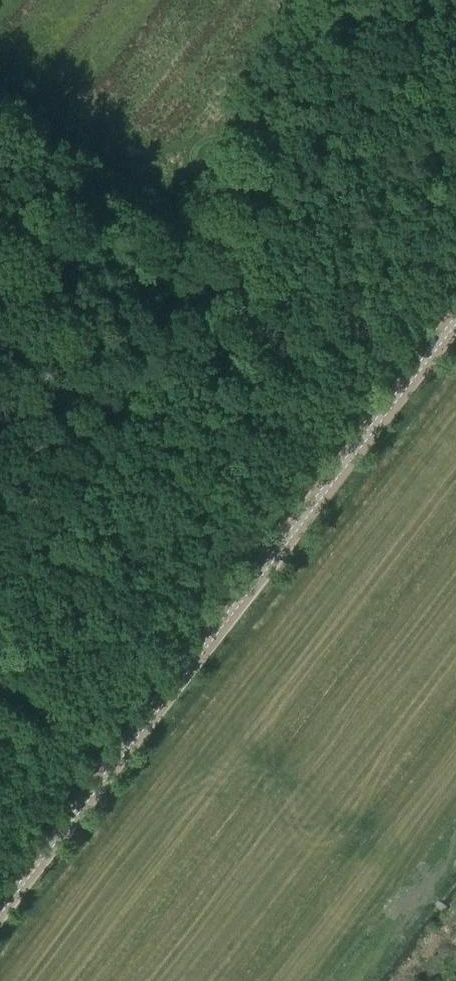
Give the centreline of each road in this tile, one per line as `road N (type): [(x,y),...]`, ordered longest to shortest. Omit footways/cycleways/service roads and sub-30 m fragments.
road 1 (tertiary): [(0,911),(455,319)]

